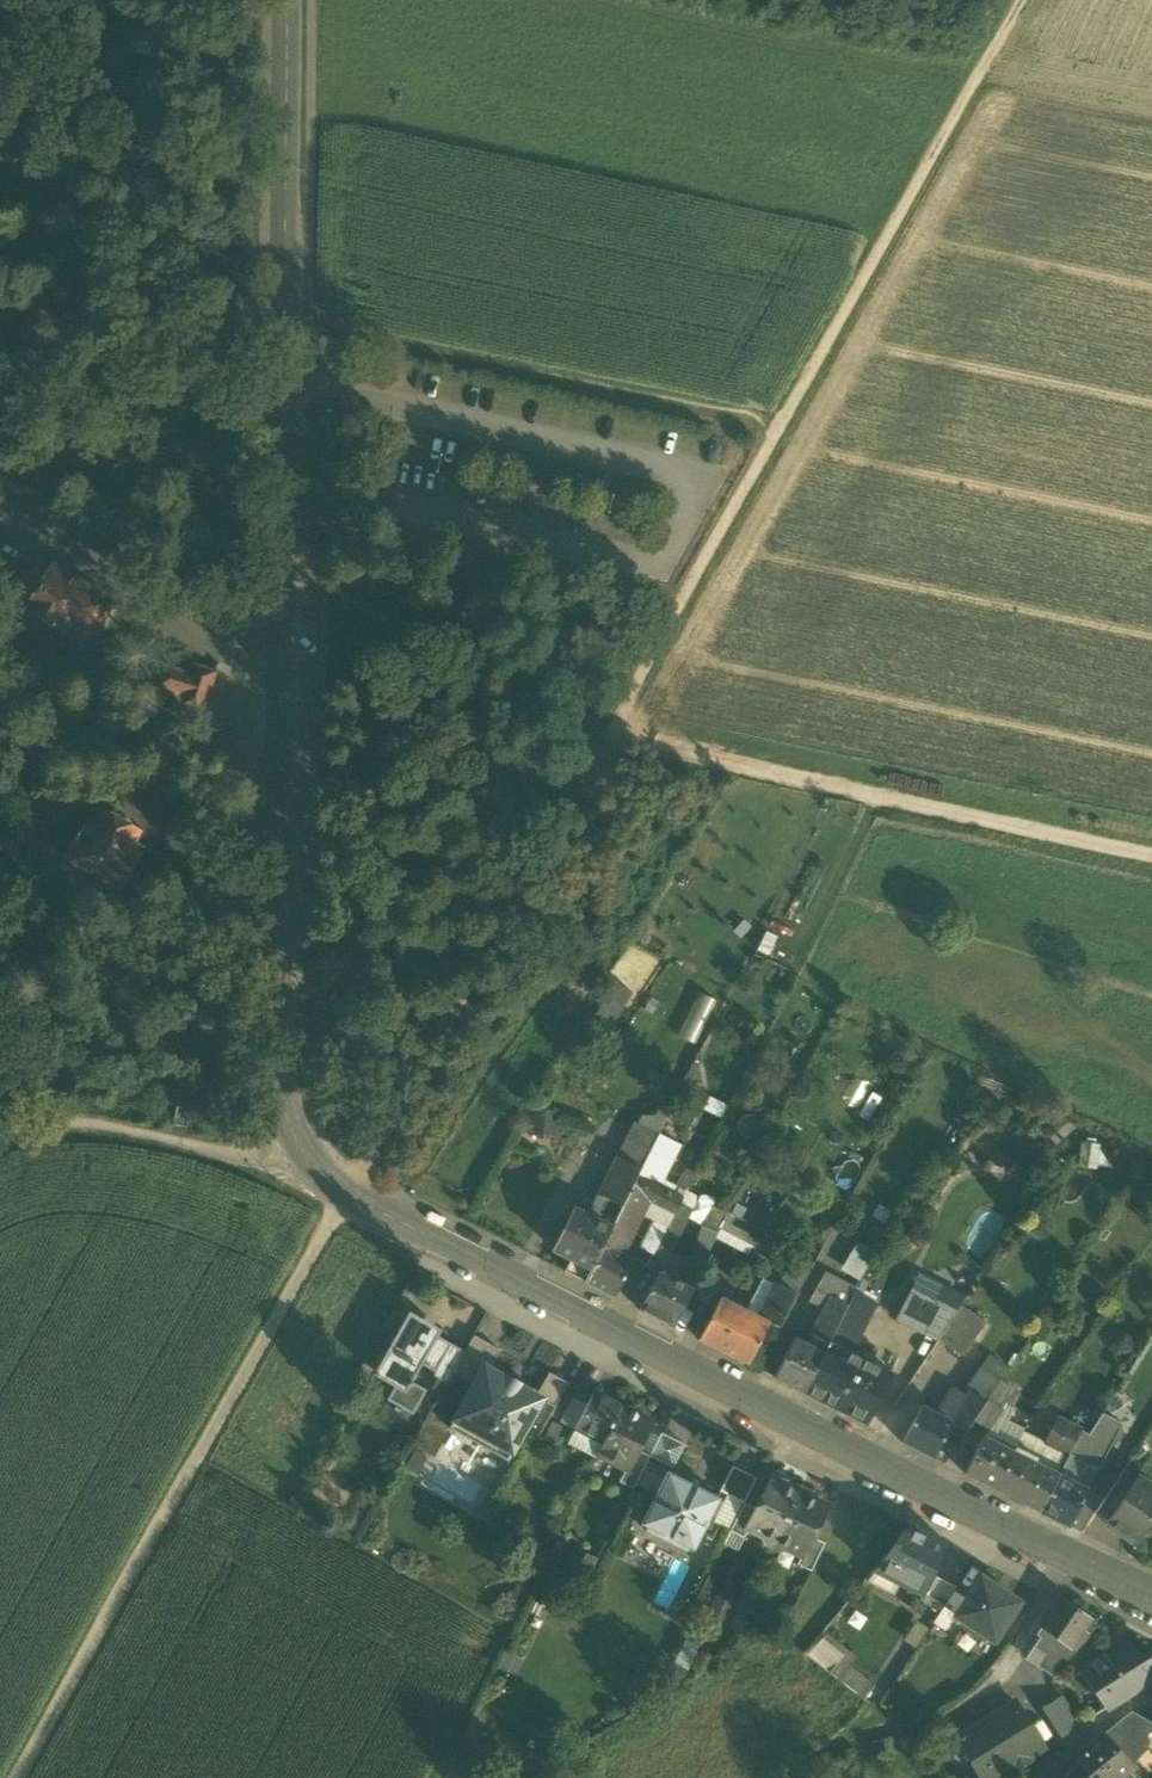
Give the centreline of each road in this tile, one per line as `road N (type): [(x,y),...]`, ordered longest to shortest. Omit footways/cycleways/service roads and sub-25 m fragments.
road 1 (tertiary): [(287,0),(279,1060),(284,1107),(303,1154)]
road 2 (tertiary): [(303,1154),(349,1196),(1151,1598)]
road 3 (track): [(604,740),(1018,0)]
road 4 (track): [(11,1777),(349,1196)]
road 5 (track): [(604,740),(1151,856)]
road 6 (track): [(284,320),(783,422)]
road 7 (unclassified): [(303,1154),(245,1159),(59,1123),(0,1142)]
road 8 (track): [(187,616),(153,668),(166,719),(164,748),(111,800)]

